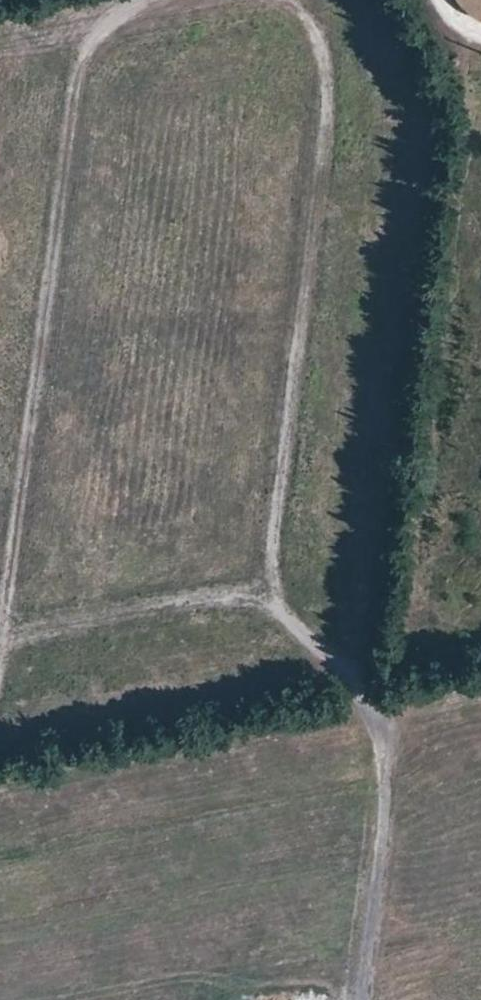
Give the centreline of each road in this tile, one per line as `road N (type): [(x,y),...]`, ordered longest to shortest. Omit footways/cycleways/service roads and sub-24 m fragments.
road 1 (track): [(141,0),(98,32),(73,101),(0,637)]
road 2 (track): [(282,612),(272,549),(331,100),(321,43),(285,0)]
road 3 (track): [(282,612),(250,598),(175,606),(52,629),(0,649)]

